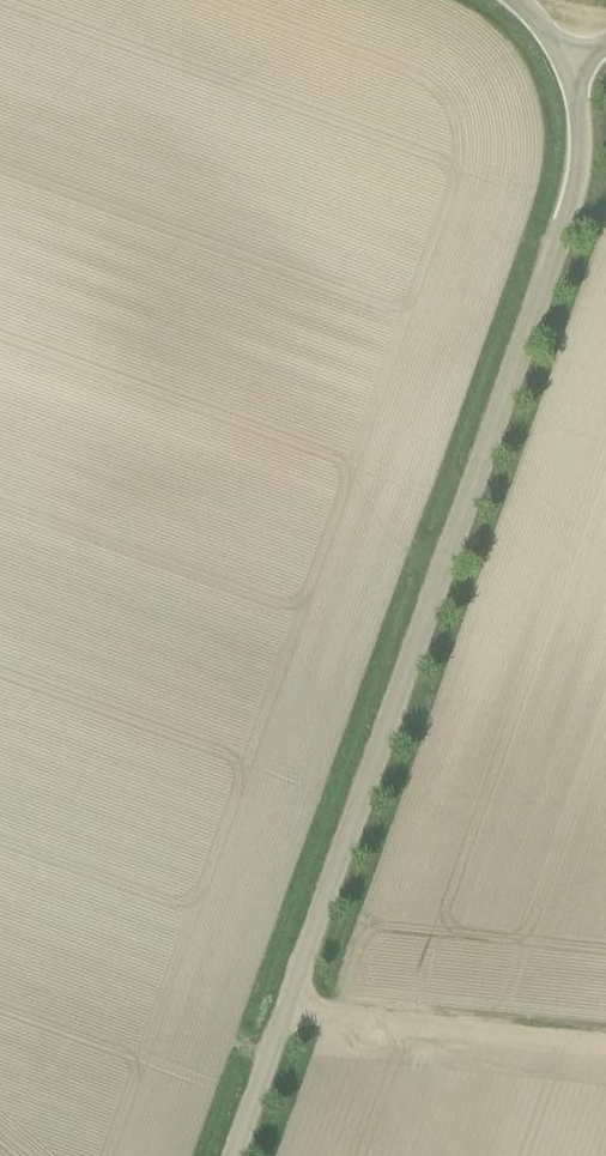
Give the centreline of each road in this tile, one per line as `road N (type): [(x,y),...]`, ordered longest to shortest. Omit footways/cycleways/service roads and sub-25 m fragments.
road 1 (unclassified): [(236,1155),(578,184),(580,104),(570,61)]
road 2 (track): [(291,1003),(605,1039)]

